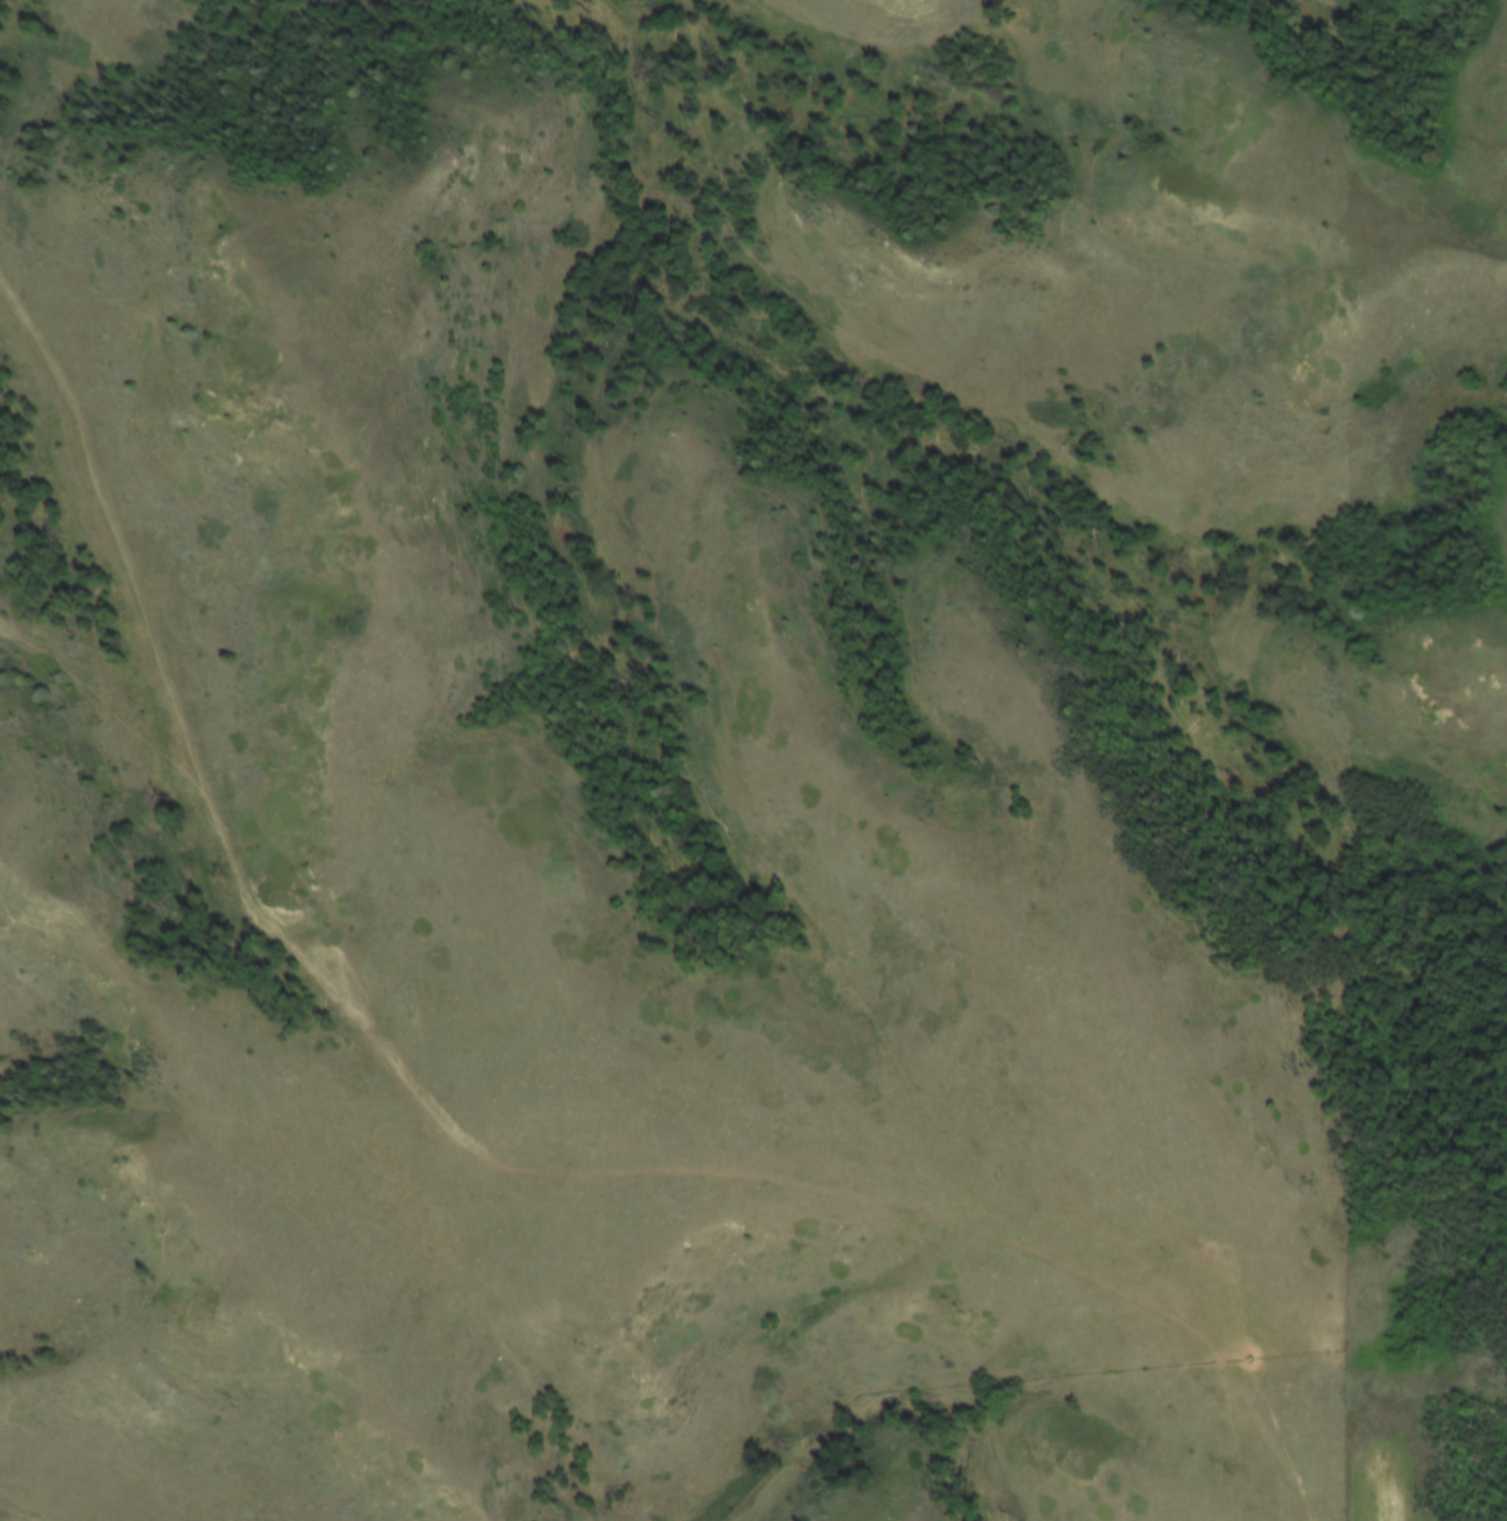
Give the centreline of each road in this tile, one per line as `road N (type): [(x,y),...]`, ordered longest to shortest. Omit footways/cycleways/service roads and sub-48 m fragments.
road 1 (track): [(0,281),(44,340),(96,460),(242,887)]

